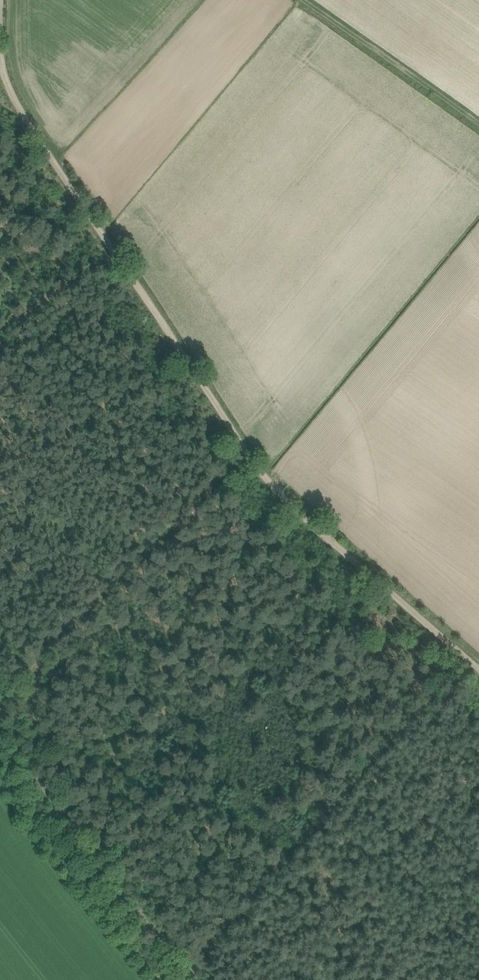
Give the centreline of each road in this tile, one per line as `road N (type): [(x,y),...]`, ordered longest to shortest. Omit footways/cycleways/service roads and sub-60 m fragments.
road 1 (track): [(0,61),(19,108),(259,473),(478,668)]
road 2 (track): [(184,963),(460,651)]
road 3 (track): [(0,676),(240,441)]
road 4 (track): [(0,729),(197,979)]
road 5 (track): [(0,783),(157,979)]
road 6 (track): [(0,317),(109,244)]

